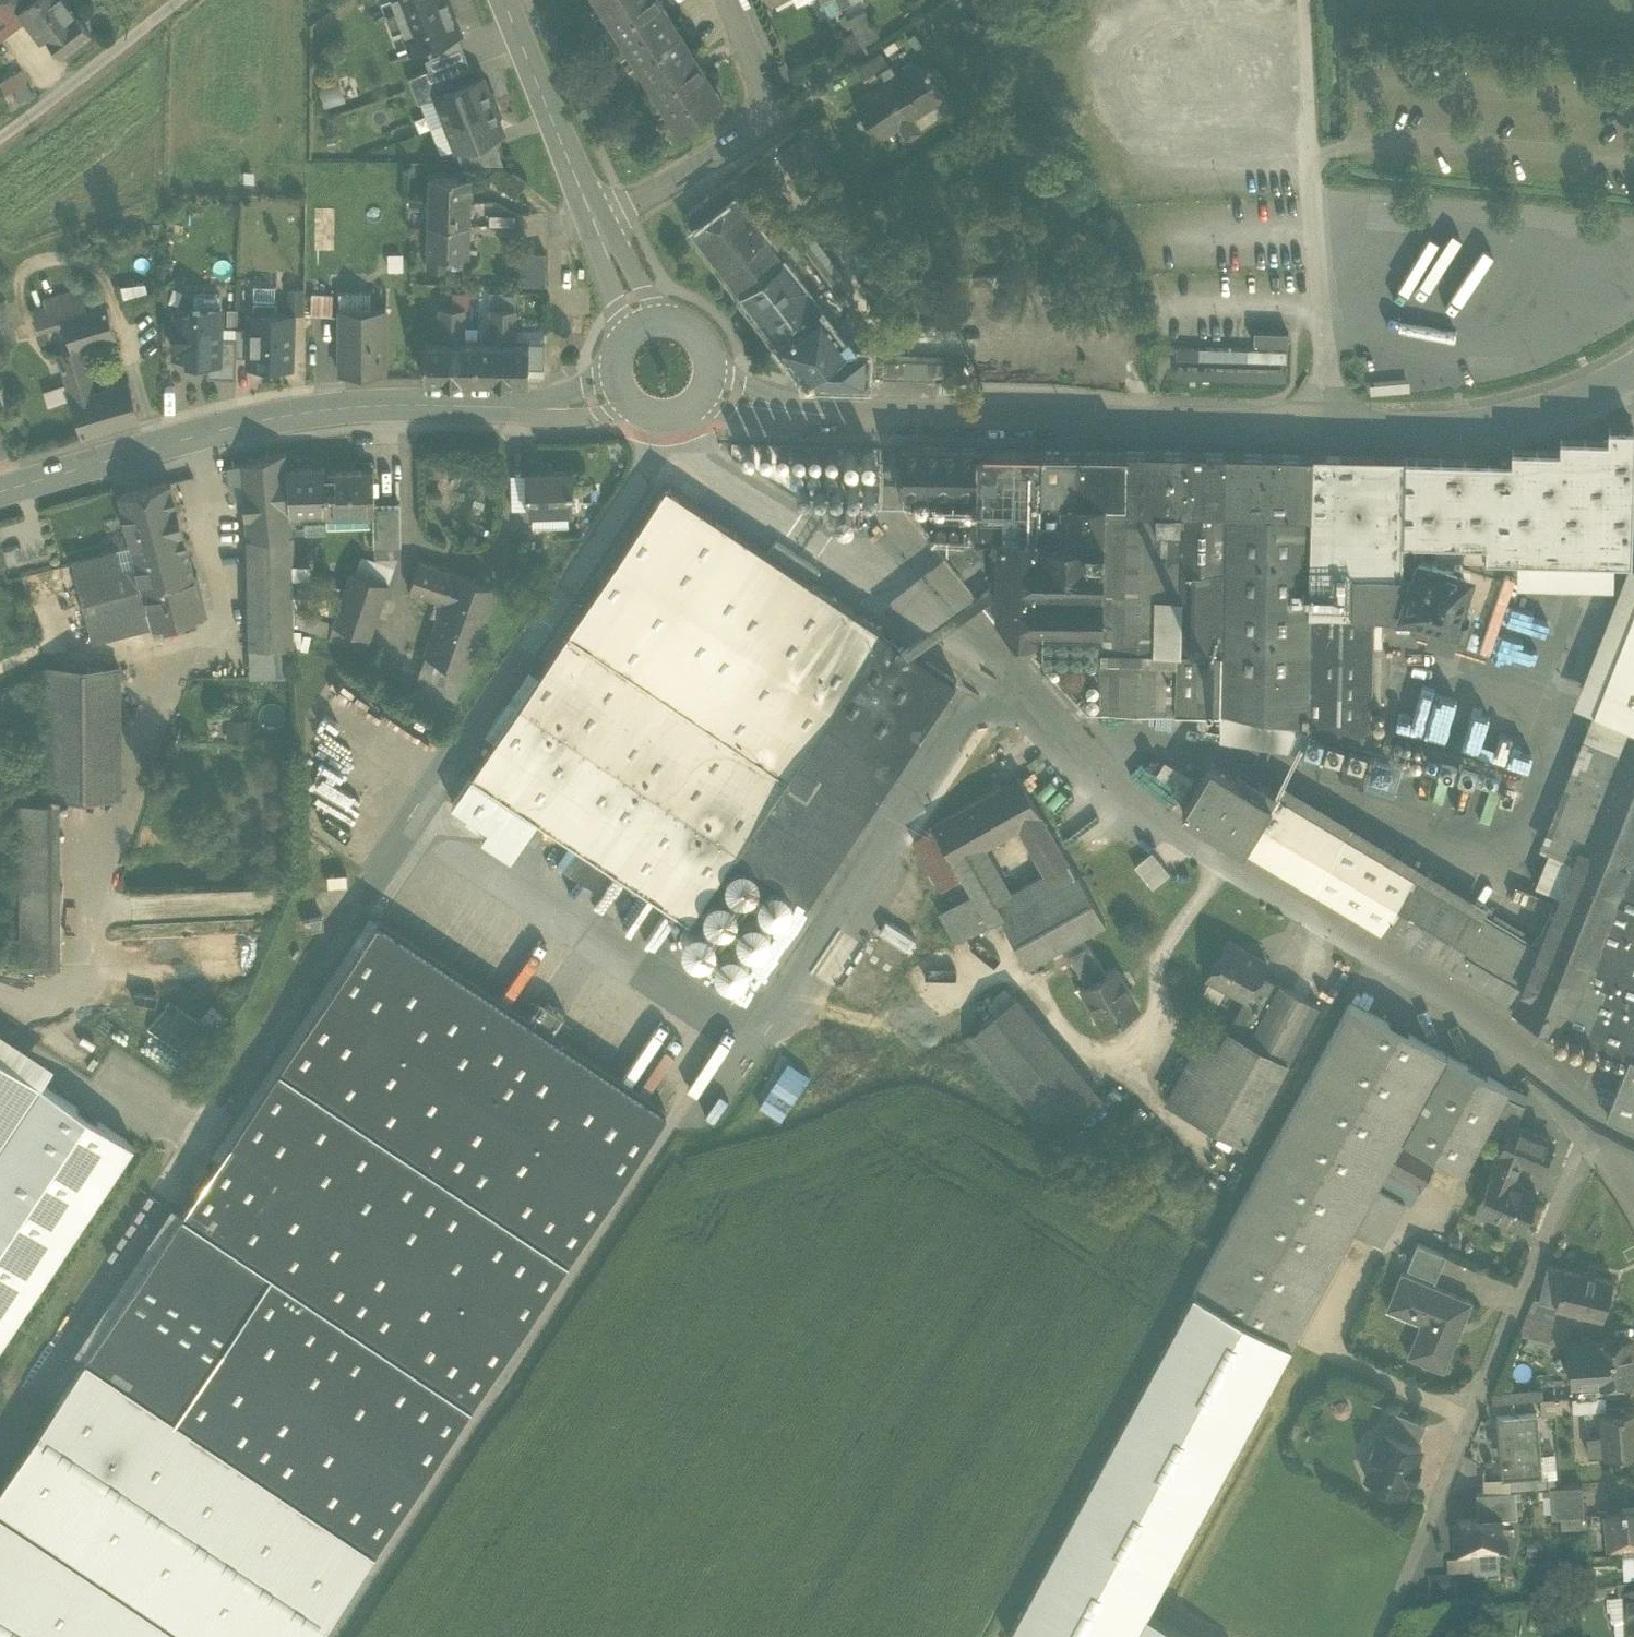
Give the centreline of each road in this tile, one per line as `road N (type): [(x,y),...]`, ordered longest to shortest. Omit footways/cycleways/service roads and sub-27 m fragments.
road 1 (secondary): [(1633,367),(1548,409),(1420,431),(833,414),(707,388)]
road 2 (secondary): [(619,392),(559,408),(386,405),(279,416),(0,490)]
road 3 (residential): [(1633,1198),(1595,1147),(1578,1165),(1382,1636)]
road 4 (secondary): [(503,0),(592,217),(646,322)]
road 5 (residential): [(811,534),(708,457),(675,415)]

